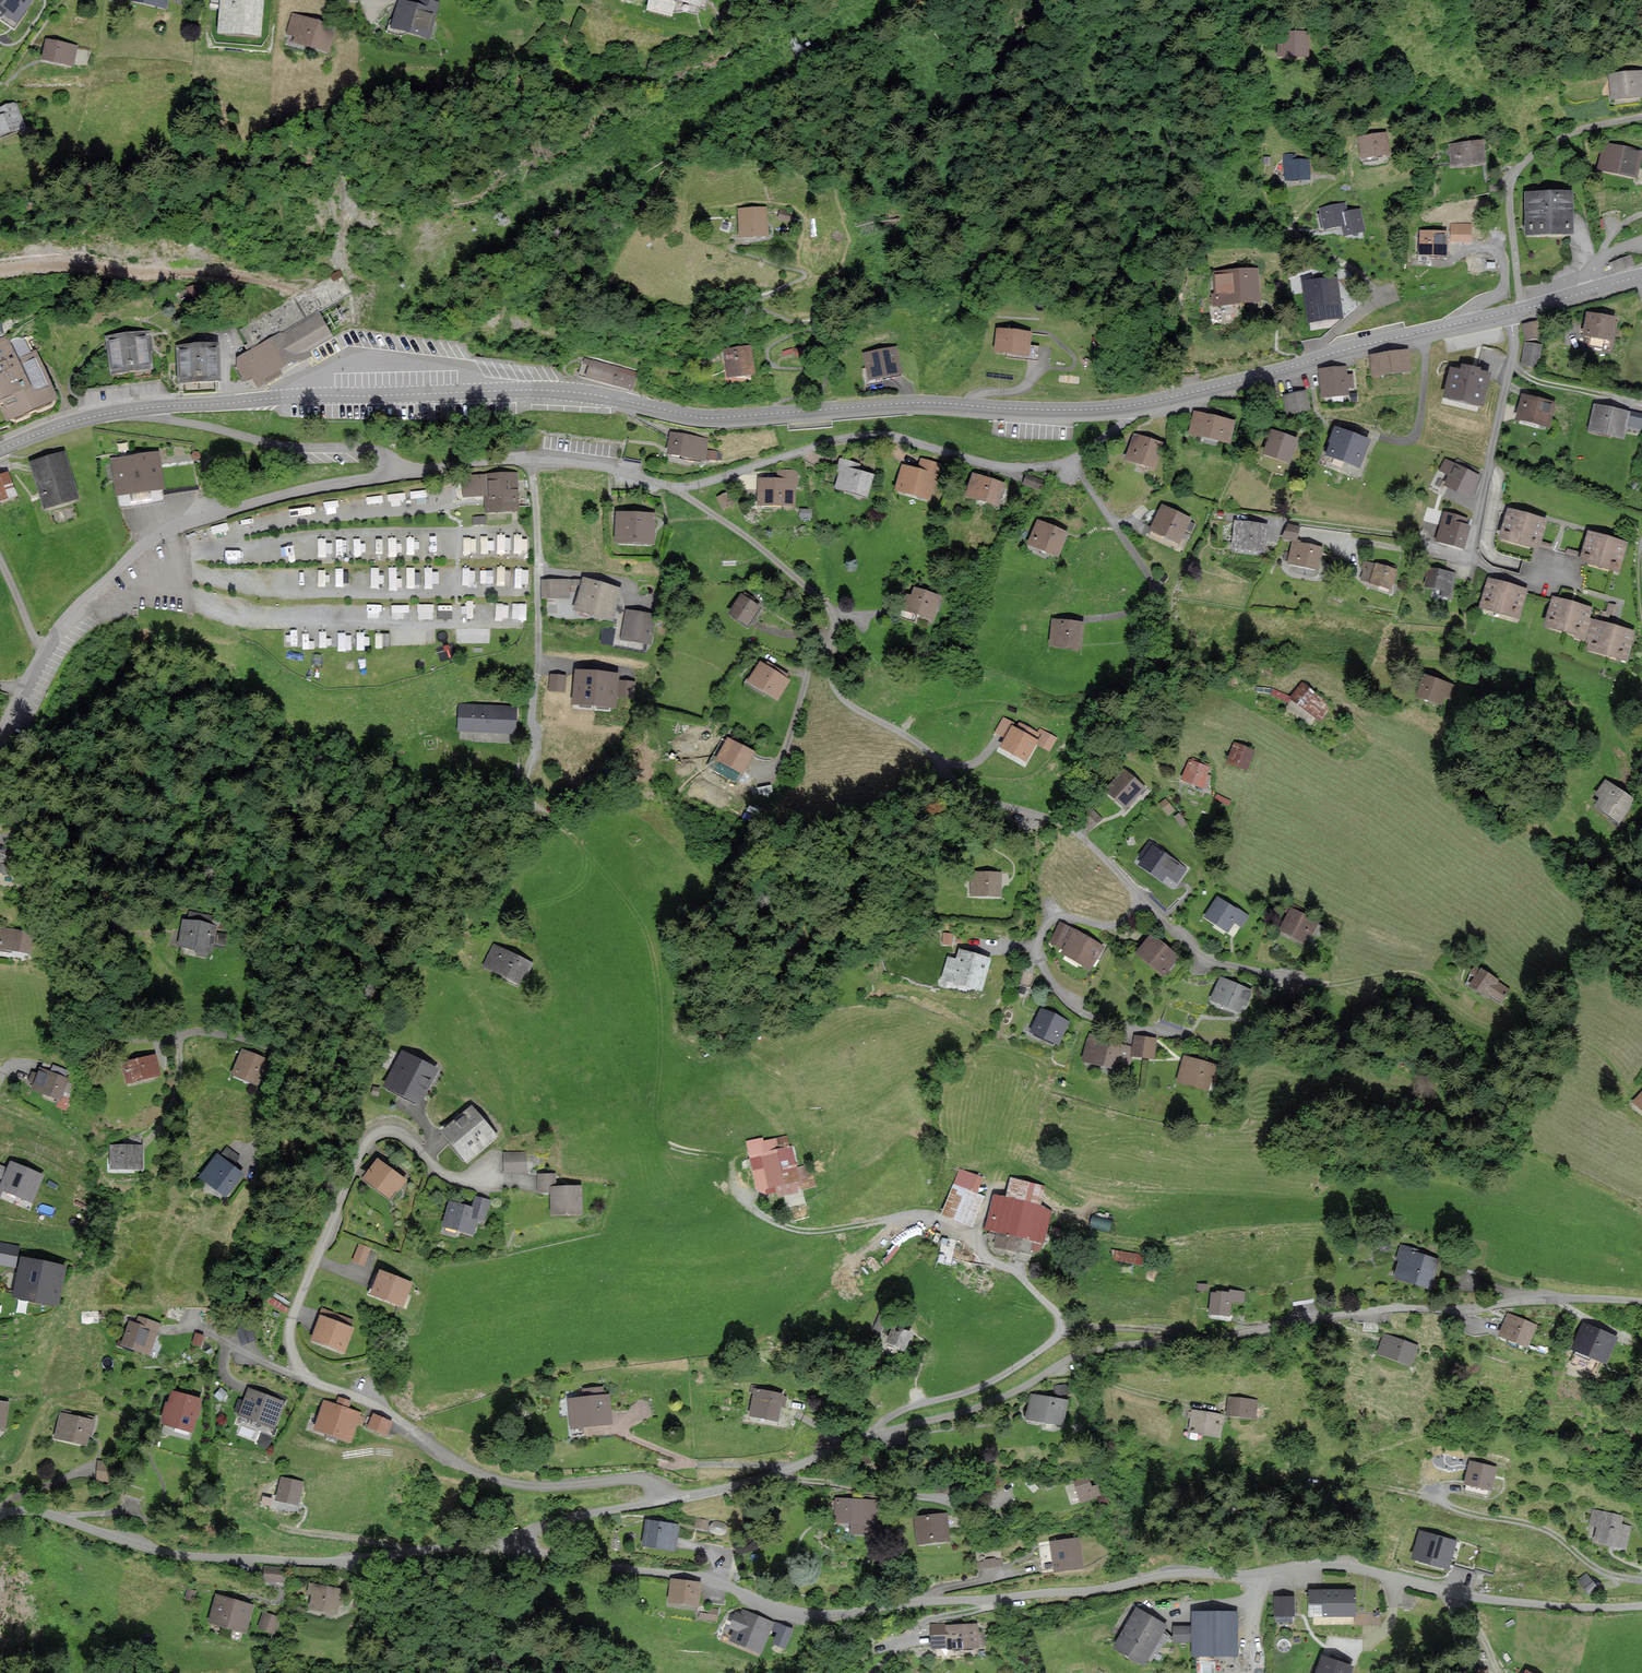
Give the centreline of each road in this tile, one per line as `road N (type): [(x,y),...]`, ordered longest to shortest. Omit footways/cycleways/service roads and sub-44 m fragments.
road 1 (unclassified): [(1641,1606),(1486,1599),(1327,1564),(823,1617),(698,1578),(504,1549)]
road 2 (unclassified): [(138,411),(515,390),(583,393),(708,418),(918,403),(1130,406)]
road 3 (residential): [(878,1434),(997,1401),(1074,1357),(1114,1346),(1221,1337),(1369,1311),(1641,1303)]
road 4 (residential): [(0,839),(24,856),(58,1020),(82,1030),(195,1032),(272,1045),(280,1058),(277,1090),(253,1151)]
road 5 (unclassified): [(403,474),(179,524),(71,613),(0,739)]
road 6 (unclassified): [(504,1549),(434,1549),(345,1562),(201,1557),(48,1514),(0,1513)]
road 7 (unclassified): [(878,1434),(901,1411),(1006,1374),(1048,1345),(1060,1320),(1017,1274),(990,1262),(963,1228),(930,1214),(889,1218)]
road 8 (residential): [(1503,314),(1513,338),(1510,371),(1470,560),(1298,533)]
road 9 (residential): [(830,642),(834,687),(850,706),(909,737),(962,785),(1087,841),(1136,896)]
road 10 (residential): [(304,1373),(290,1345),(293,1314),(375,1133),(404,1134),(449,1177),(514,1181)]
road 11 (residential): [(679,492),(877,435),(1015,469),(1071,460)]
road 12 (residential): [(667,1501),(645,1480),(537,1486),(492,1478),(376,1406),(304,1373)]
road 13 (unclassified): [(1130,406),(1503,314)]
road 14 (track): [(1305,982),(1338,985),(1404,973),(1428,979),(1487,1029),(1547,1031),(1606,1059),(1626,1082)]
road 15 (residential): [(529,461),(538,733),(525,790),(541,810)]
road 16 (residential): [(1136,896),(1130,915),(1112,926),(1063,917),(1049,923),(1039,954),(1074,1009),(1172,1033)]
road 17 (residential): [(1518,310),(1511,188),(1521,164),(1577,132),(1641,117)]
road 18 (unclassified): [(138,411),(269,442),(376,451),(403,474)]
road 19 (residential): [(771,1477),(894,1497),(1009,1496)]
road 20 (residential): [(1071,460),(1154,586),(1148,611),(1089,619)]
road 21 (residential): [(1641,1581),(1601,1571),(1547,1530),(1426,1495)]
road 22 (residential): [(679,492),(817,595),(831,615),(830,642)]
road 23 (residential): [(1136,896),(1209,963),(1305,982)]
road 24 (residential): [(504,1549),(582,1516),(667,1501)]
road 25 (residential): [(830,642),(811,664),(780,764),(761,777)]
road 26 (residential): [(529,461),(606,468),(679,492)]
road 27 (residential): [(164,1331),(203,1329),(284,1372),(304,1373)]
road 28 (track): [(1199,1406),(1053,1369)]
road 29 (track): [(747,1202),(791,1229),(889,1218)]
road 30 (unclassified): [(0,453),(138,411)]
road 31 (track): [(1641,407),(1542,384),(1510,369)]
road 32 (residential): [(403,474),(529,461)]
road 33 (track): [(145,1142),(180,1099),(179,1035)]

